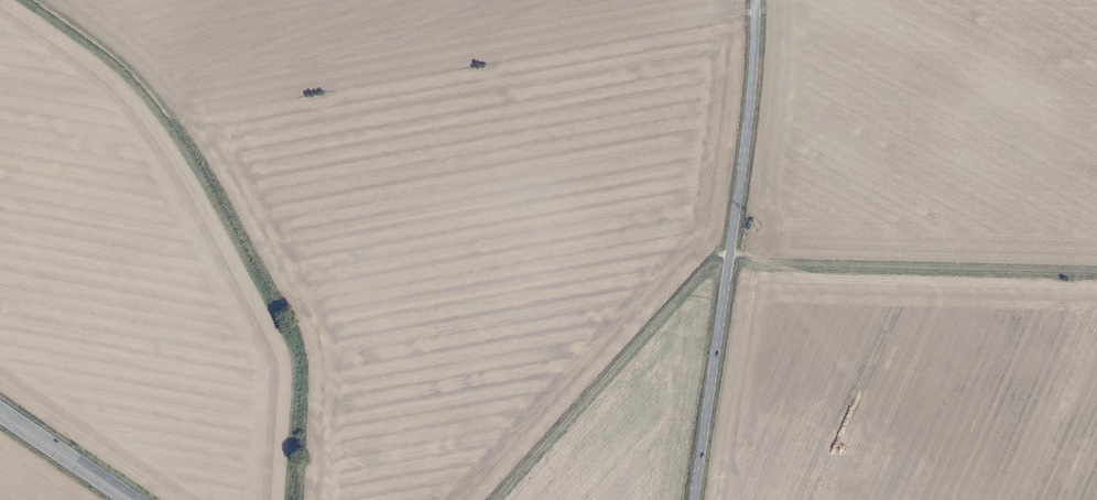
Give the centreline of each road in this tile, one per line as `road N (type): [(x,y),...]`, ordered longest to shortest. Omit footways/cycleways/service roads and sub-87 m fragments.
road 1 (secondary): [(759,0),(756,92),(695,499)]
road 2 (primary): [(142,499),(0,407)]
road 3 (primary): [(0,419),(121,499)]

